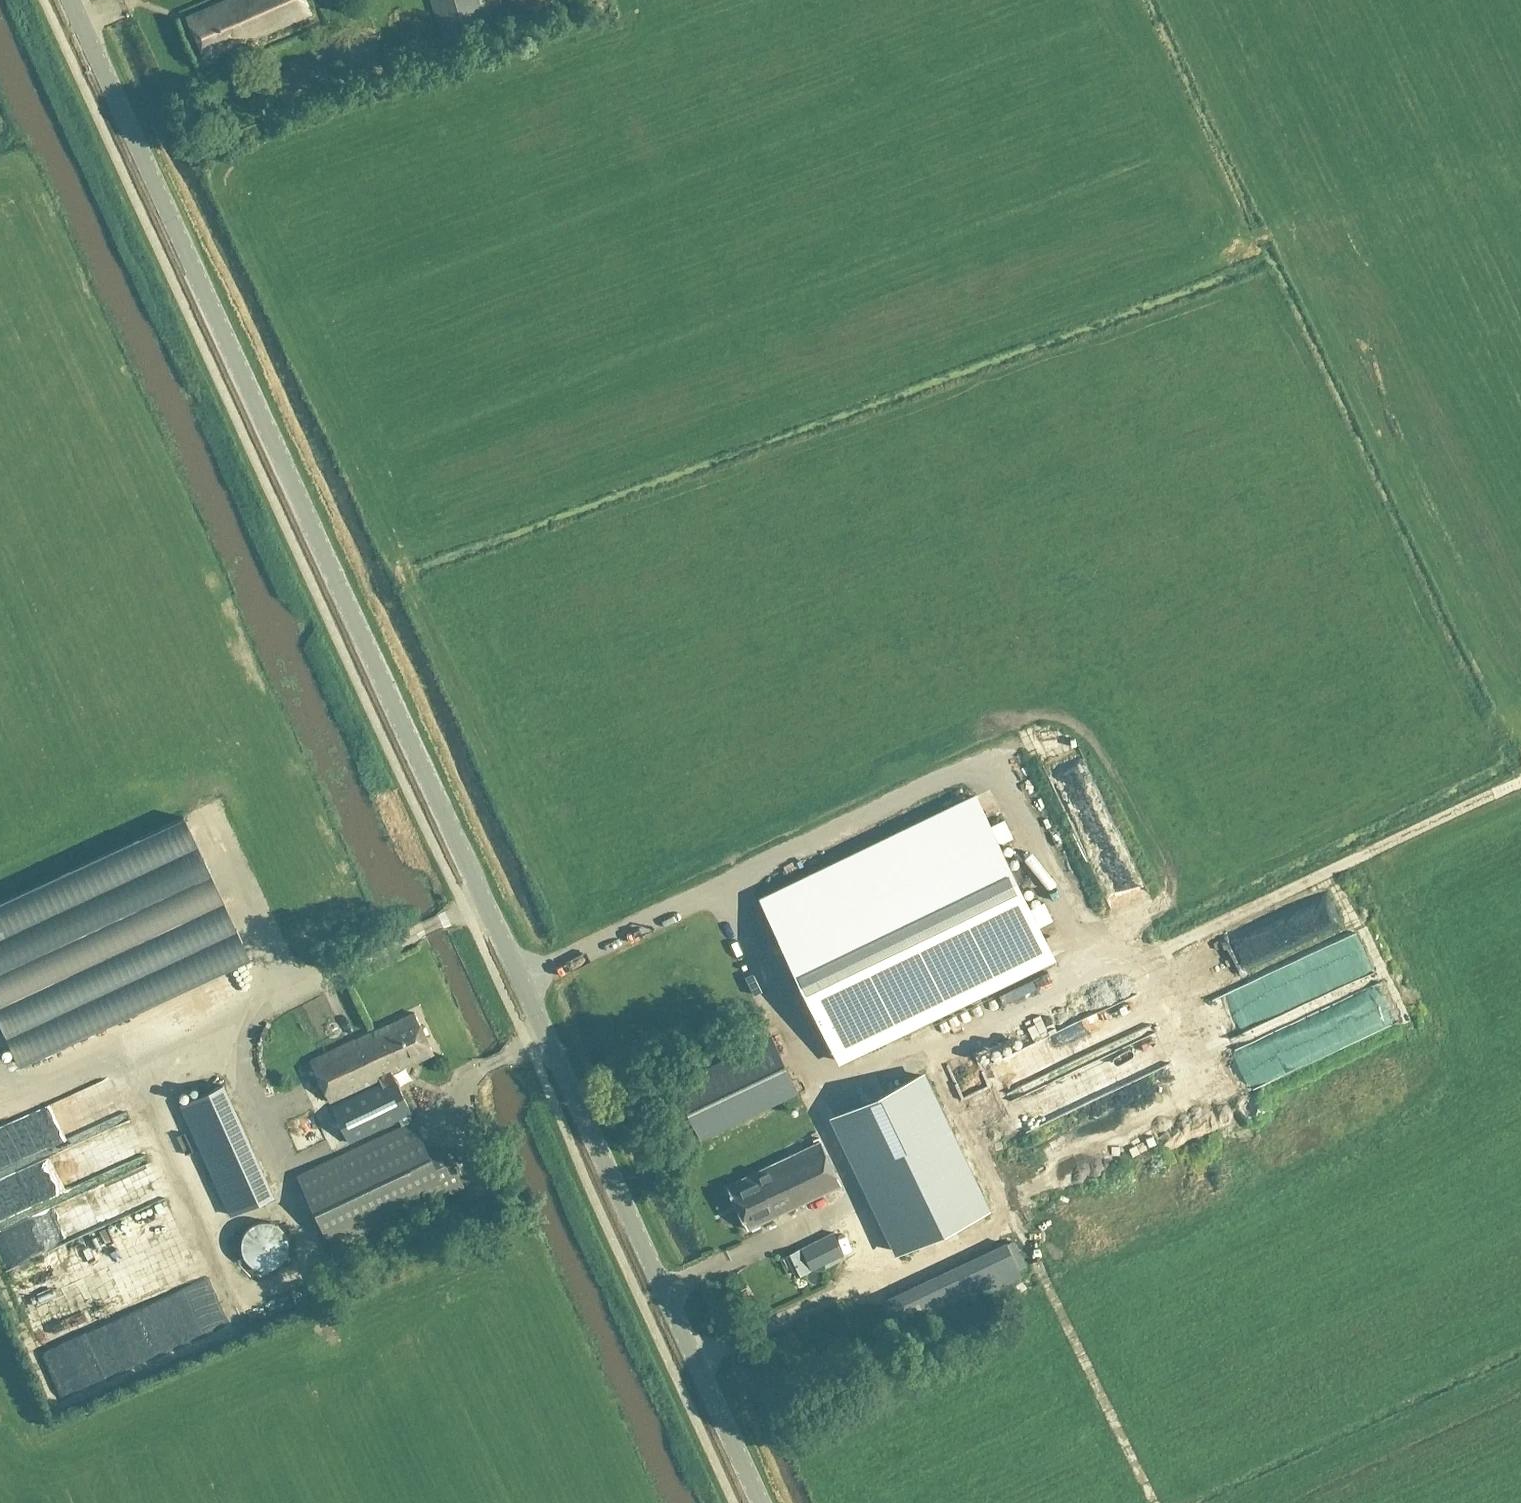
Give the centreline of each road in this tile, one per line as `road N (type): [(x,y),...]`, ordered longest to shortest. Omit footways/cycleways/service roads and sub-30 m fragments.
road 1 (unclassified): [(760,1502),(69,0)]
road 2 (track): [(817,1103),(1520,782)]

